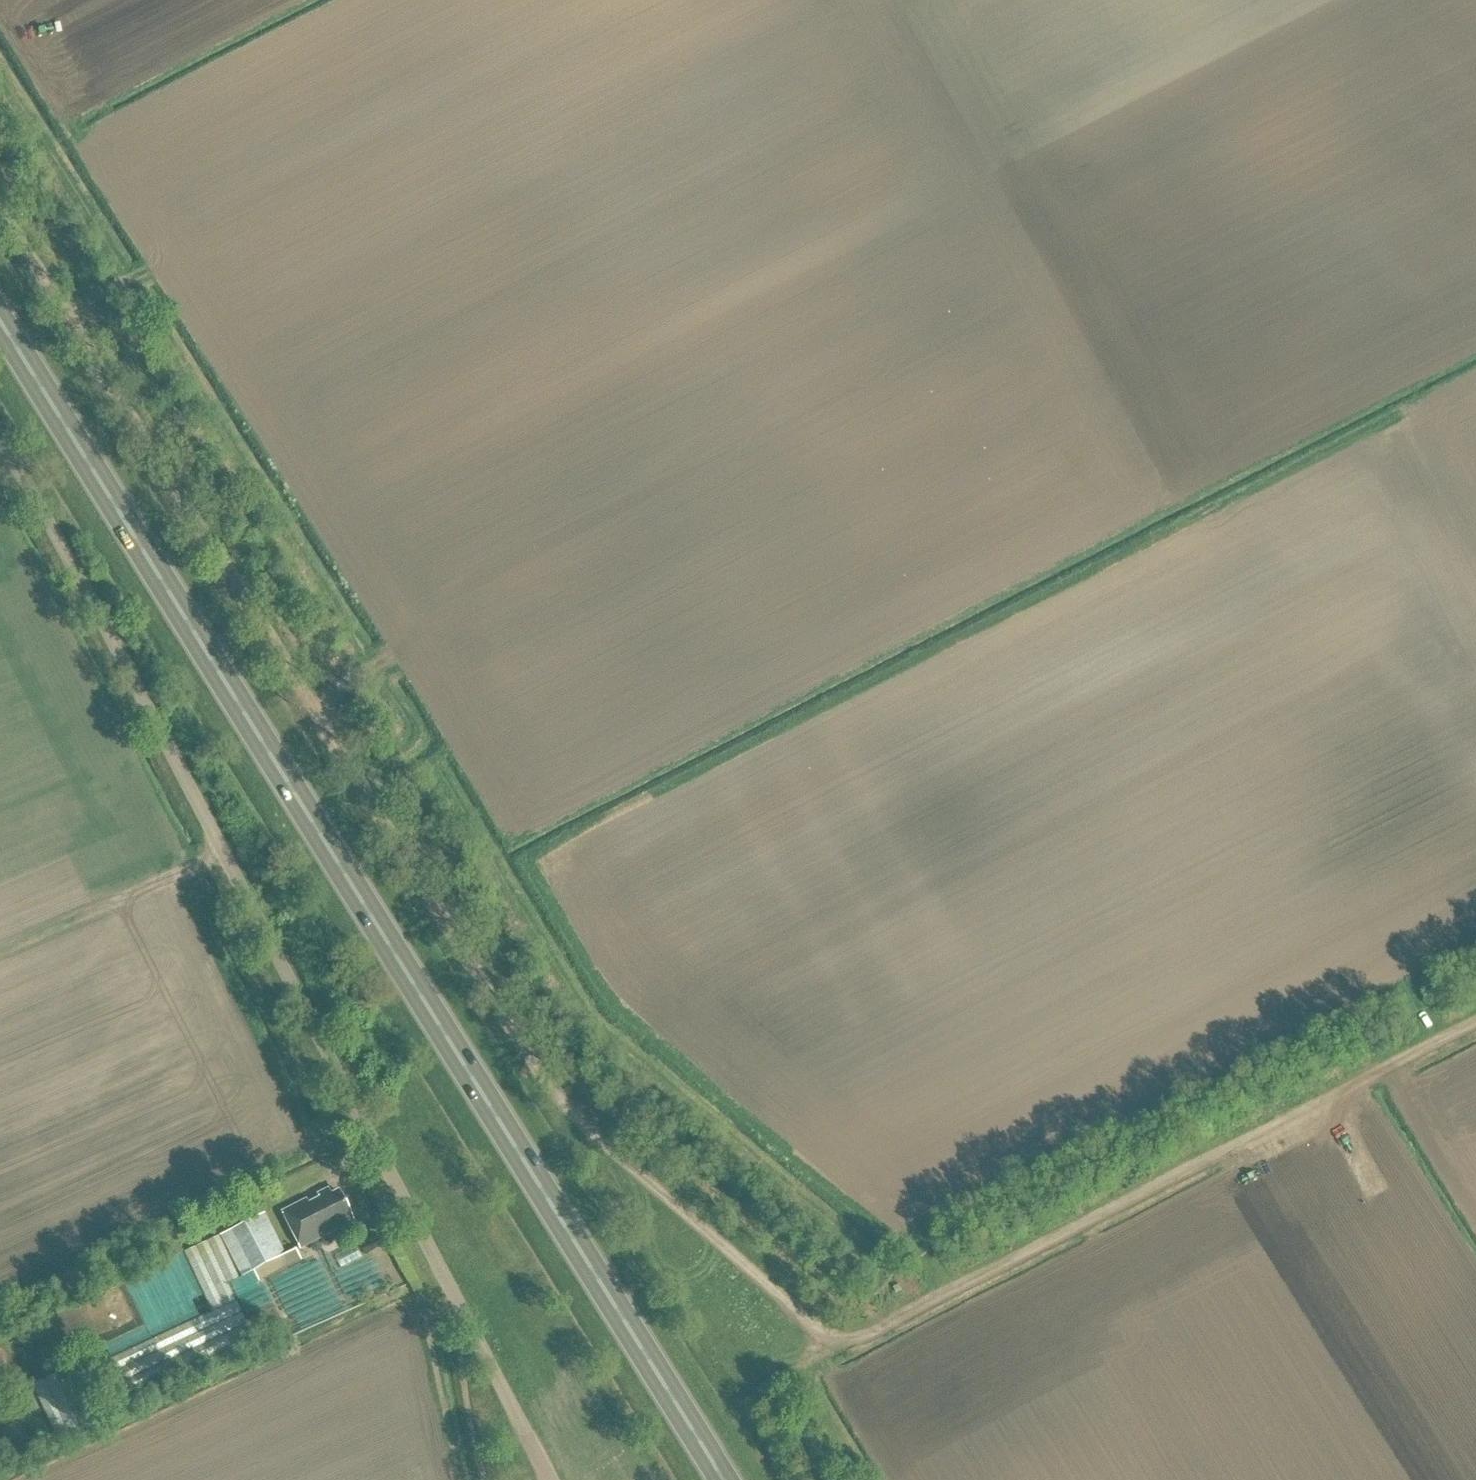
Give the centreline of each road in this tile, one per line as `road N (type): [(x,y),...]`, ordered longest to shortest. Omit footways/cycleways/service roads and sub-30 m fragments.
road 1 (track): [(1475,1019),(841,1346),(590,1132),(540,1072),(0,206)]
road 2 (trunk): [(724,1479),(0,319)]
road 3 (unclassified): [(0,441),(551,1479)]

